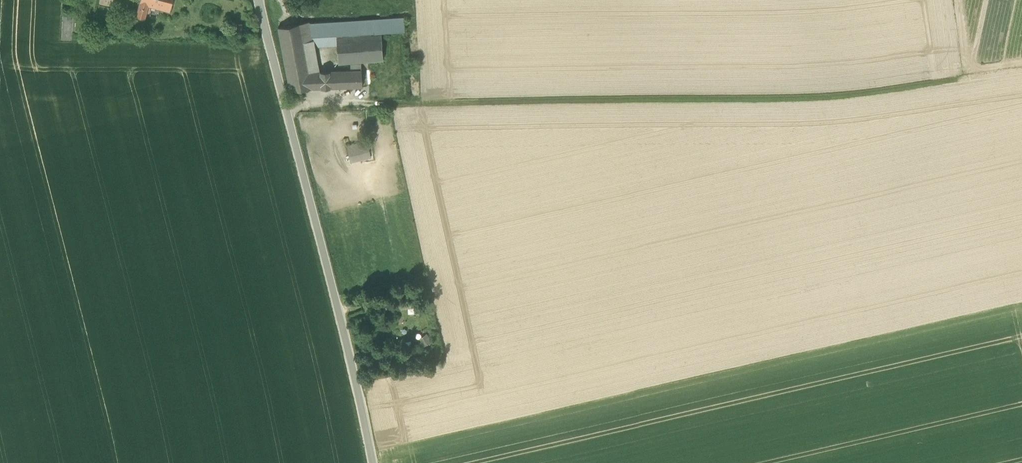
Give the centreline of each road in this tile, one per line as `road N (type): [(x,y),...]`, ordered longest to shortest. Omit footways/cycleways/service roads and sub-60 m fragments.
road 1 (unclassified): [(373,462),(259,0)]

